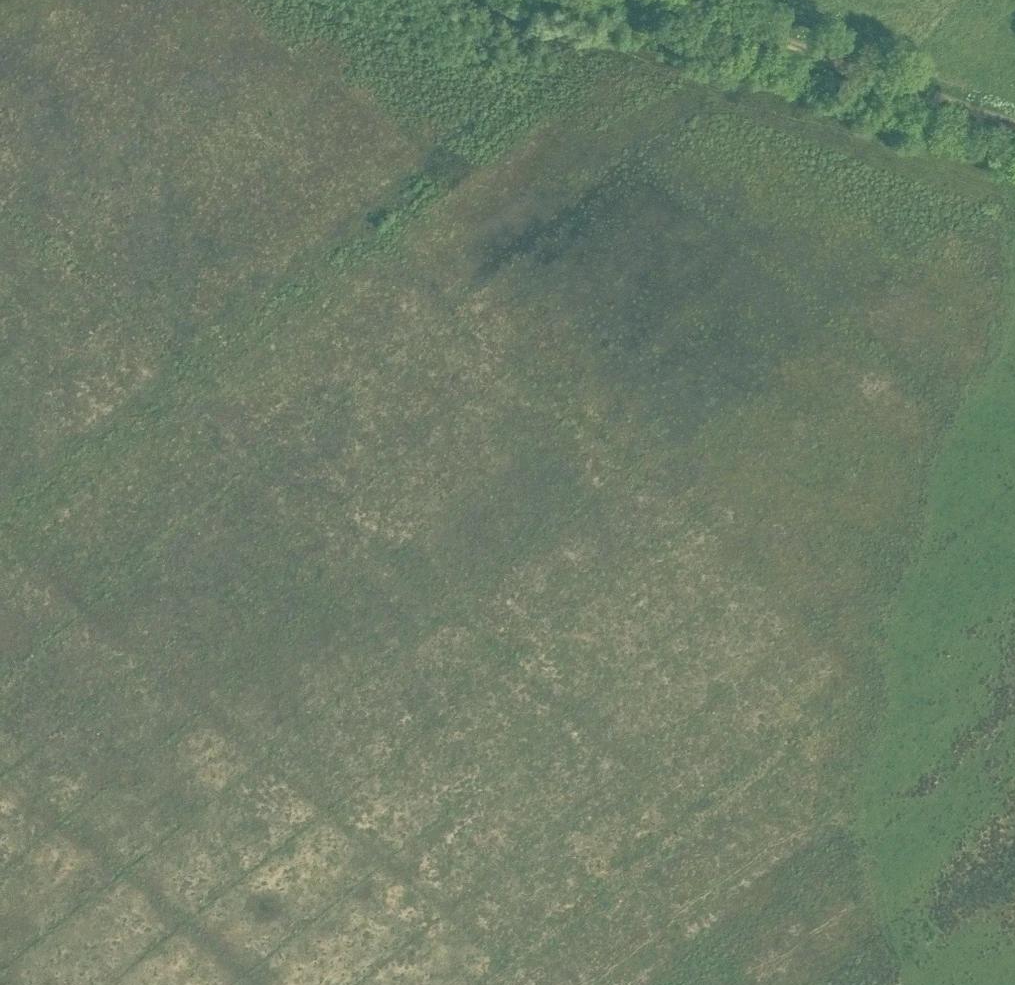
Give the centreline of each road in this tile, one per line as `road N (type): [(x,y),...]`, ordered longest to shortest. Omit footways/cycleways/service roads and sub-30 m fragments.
road 1 (track): [(665,0),(1014,131)]

